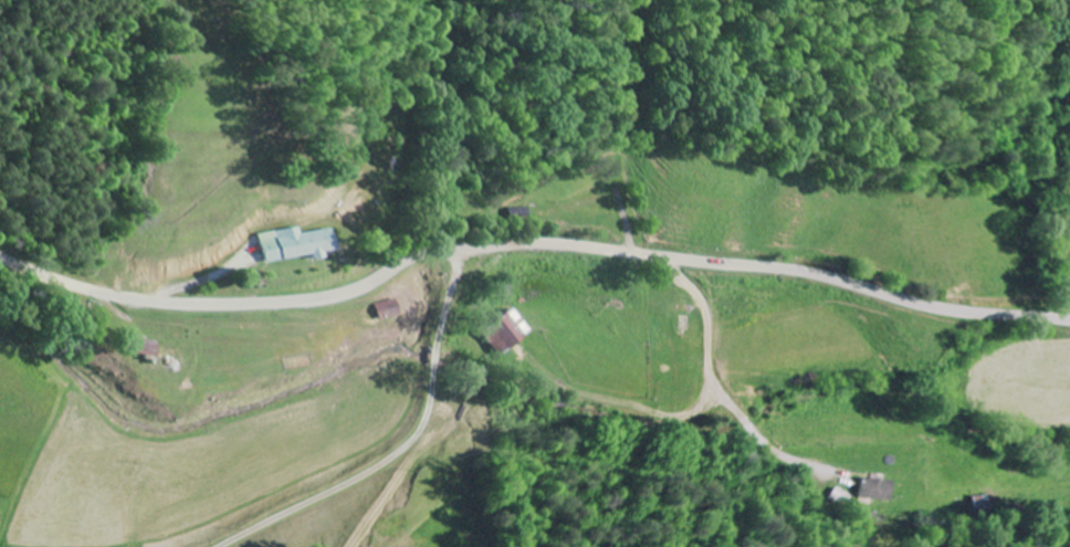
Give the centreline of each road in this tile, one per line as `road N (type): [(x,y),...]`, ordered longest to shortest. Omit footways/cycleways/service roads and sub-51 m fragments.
road 1 (secondary): [(1069,319),(952,309),(779,269),(569,246),(459,248),(319,296),(216,305),(106,295),(0,259)]
road 2 (residential): [(0,295),(136,372),(179,375),(434,314),(486,323),(649,399),(683,397),(716,322),(718,306),(699,261)]
road 3 (residential): [(541,346),(533,357),(487,349),(187,546)]

